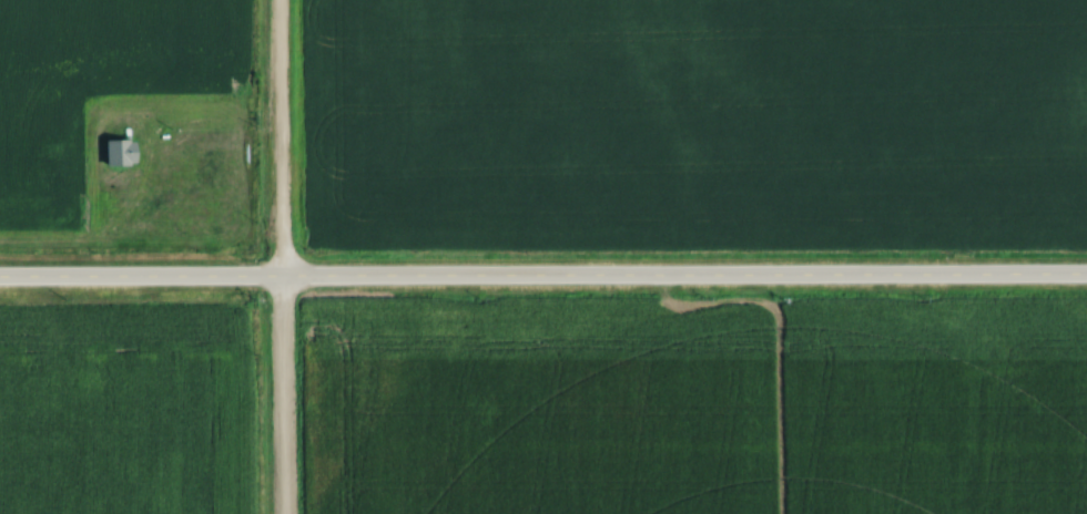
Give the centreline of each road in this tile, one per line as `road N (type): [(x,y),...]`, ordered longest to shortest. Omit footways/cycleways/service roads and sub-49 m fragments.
road 1 (tertiary): [(1086,273),(0,276)]
road 2 (residential): [(288,513),(282,0)]

